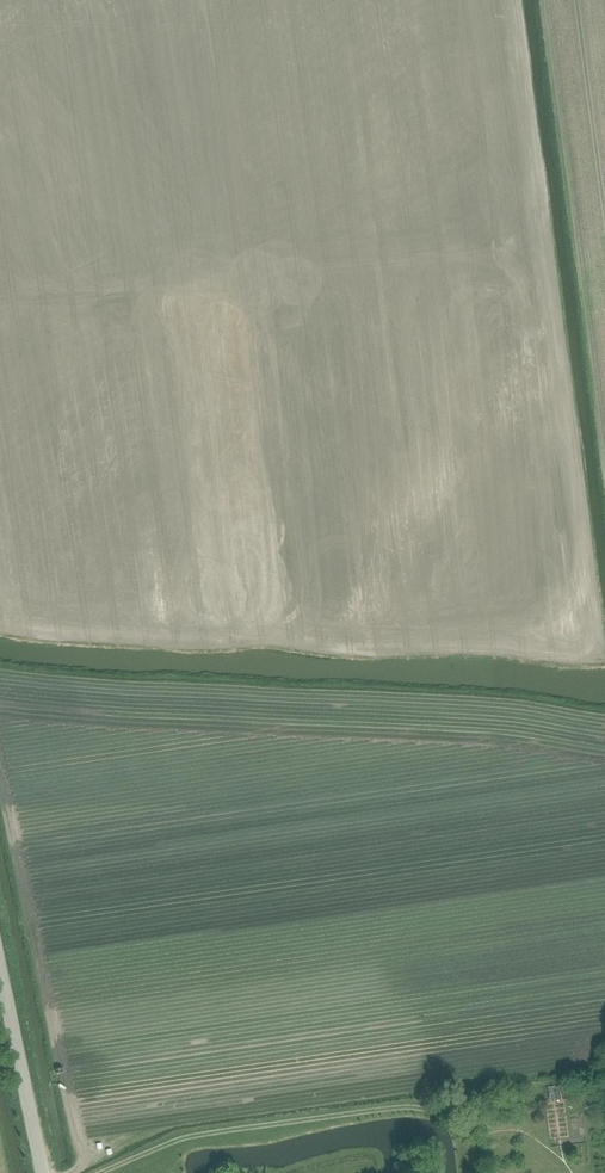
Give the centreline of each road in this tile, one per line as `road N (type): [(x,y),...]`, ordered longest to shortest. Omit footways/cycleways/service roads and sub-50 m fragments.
road 1 (unclassified): [(42,1172),(0,971)]

